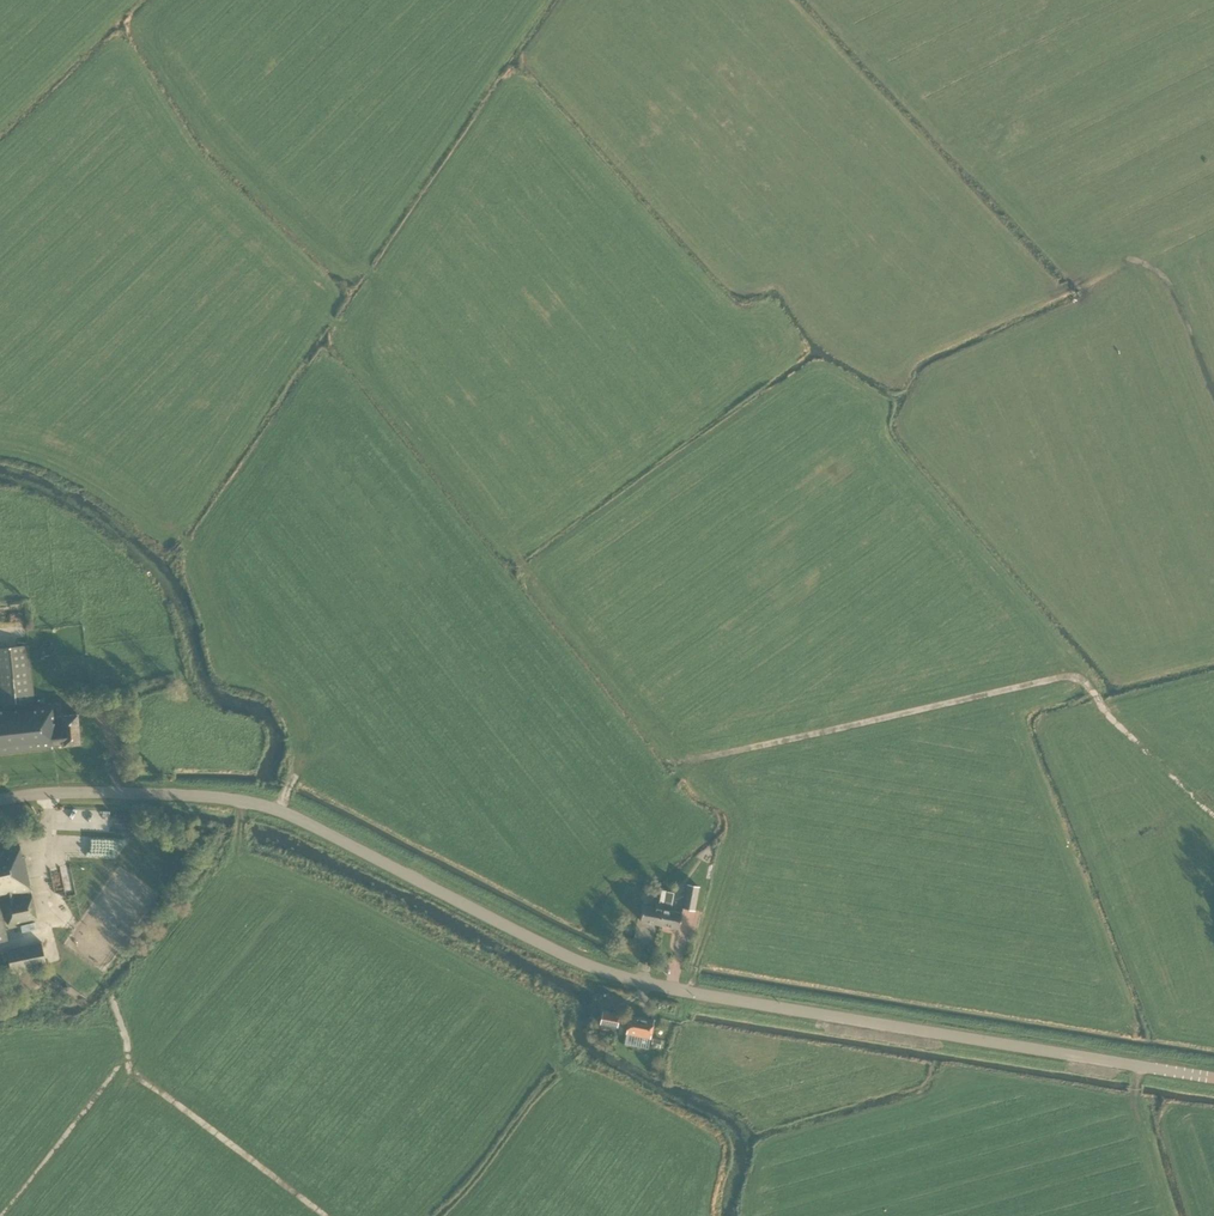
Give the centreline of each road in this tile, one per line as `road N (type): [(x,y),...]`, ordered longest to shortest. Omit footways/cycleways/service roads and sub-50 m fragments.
road 1 (tertiary): [(0,802),(73,793),(255,803),(624,977),(1213,1078)]

